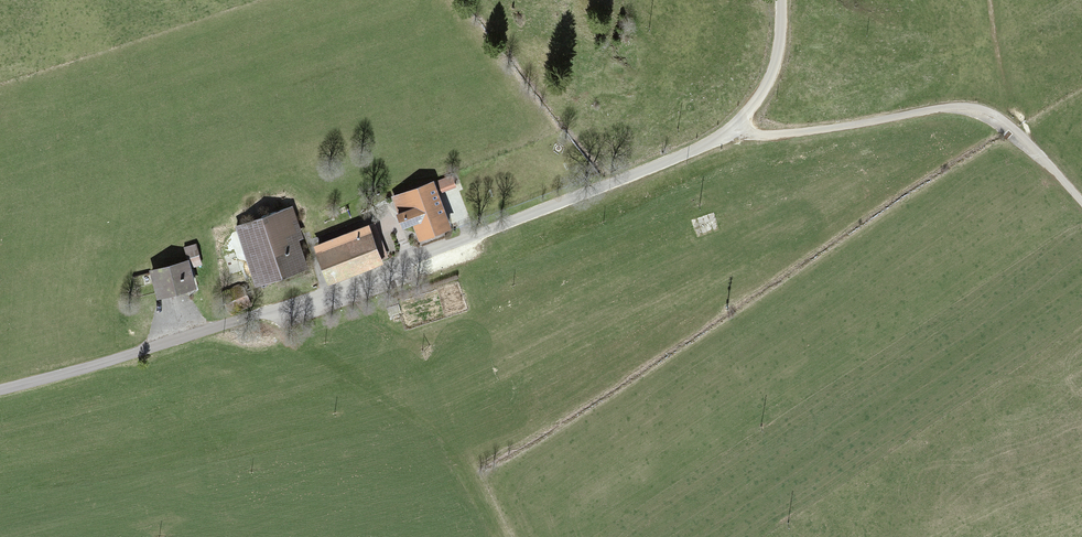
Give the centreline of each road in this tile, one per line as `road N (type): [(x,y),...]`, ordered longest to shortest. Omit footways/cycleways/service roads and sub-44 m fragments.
road 1 (unclassified): [(0,390),(345,282),(679,156),(730,128)]
road 2 (unclassified): [(730,128),(774,136),(970,107),(1015,129),(1081,199)]
road 3 (track): [(345,282),(420,366),(501,536)]
road 4 (unclassified): [(730,128),(774,68),(782,0)]

